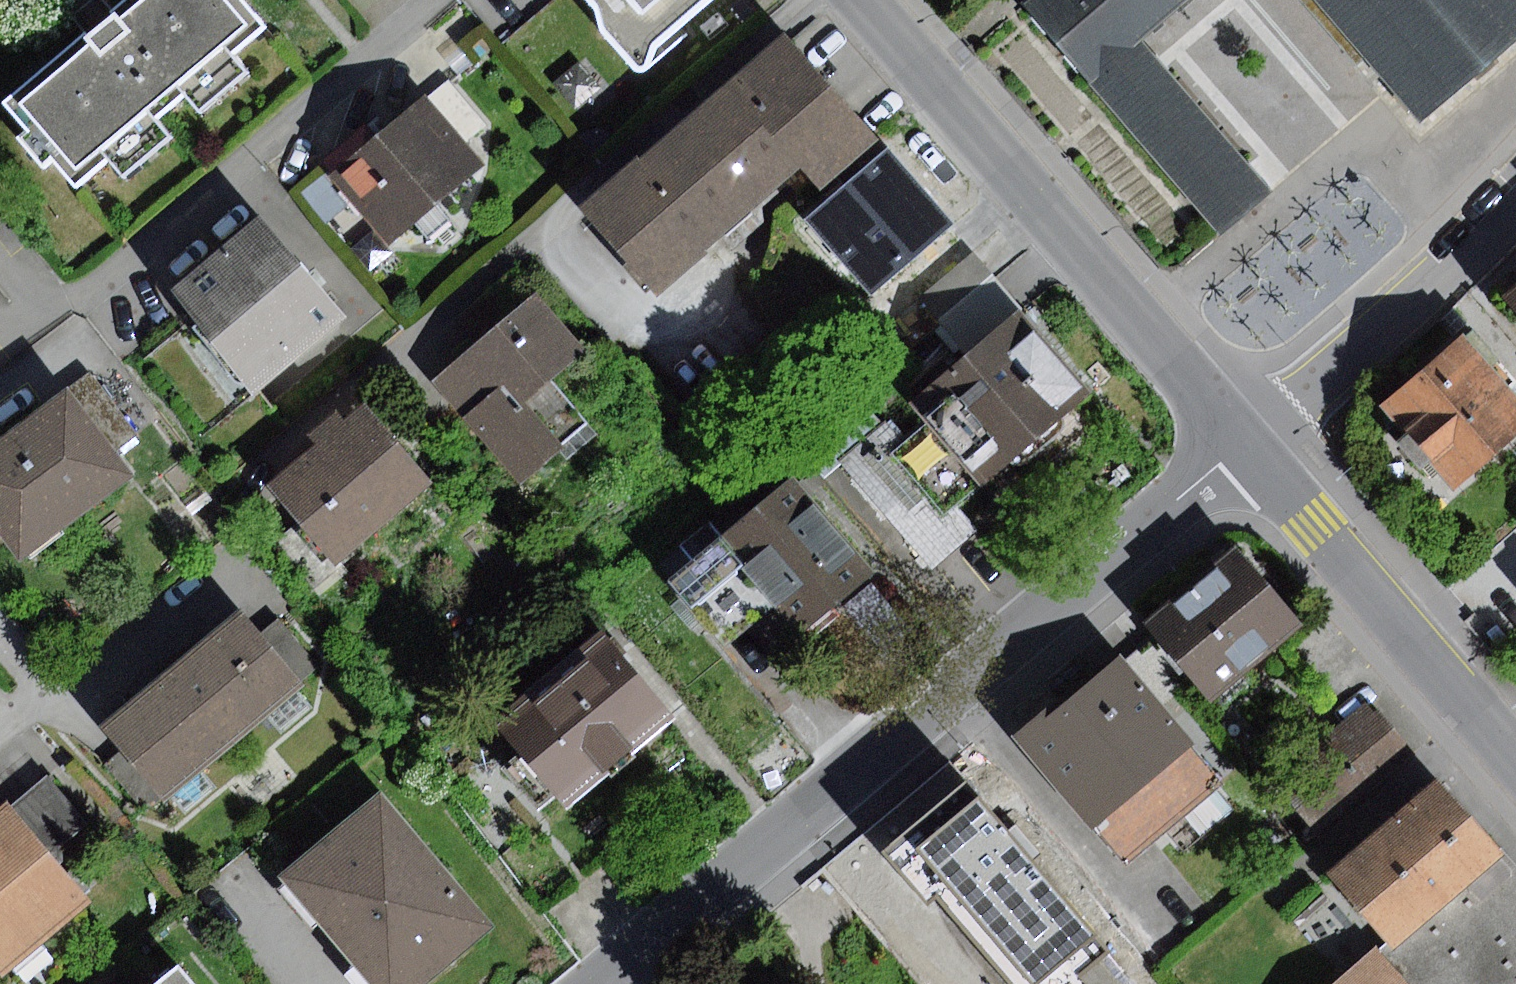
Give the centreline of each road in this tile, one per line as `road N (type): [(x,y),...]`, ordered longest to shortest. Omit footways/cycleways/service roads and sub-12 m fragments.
road 1 (residential): [(604,983),(1246,443)]
road 2 (residential): [(865,0),(1246,443)]
road 3 (residential): [(1515,211),(1246,443)]
road 4 (residential): [(1246,443),(1416,648)]
road 5 (residential): [(1416,648),(1515,762)]
road 6 (residential): [(1416,648),(1515,560)]

